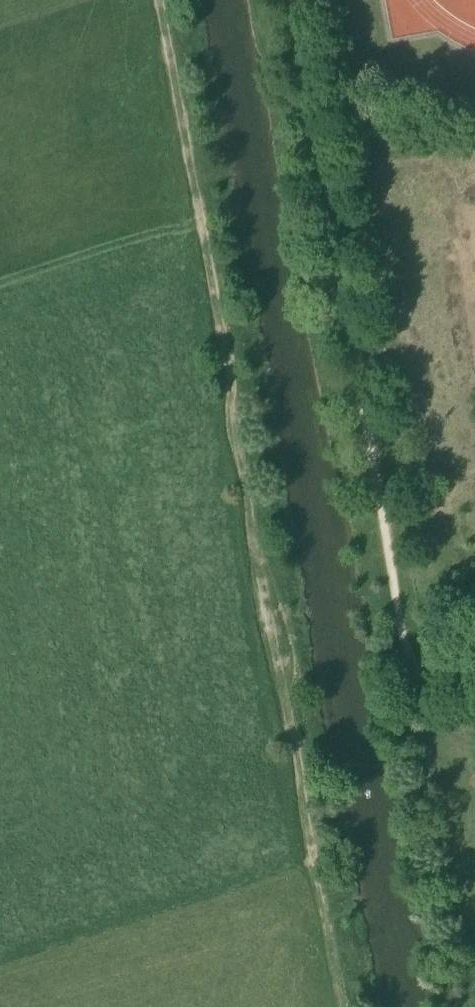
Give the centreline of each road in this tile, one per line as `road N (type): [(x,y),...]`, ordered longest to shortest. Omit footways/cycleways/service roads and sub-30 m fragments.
road 1 (track): [(334,1006),(153,0)]
road 2 (track): [(294,0),(408,654),(429,685),(474,679)]

